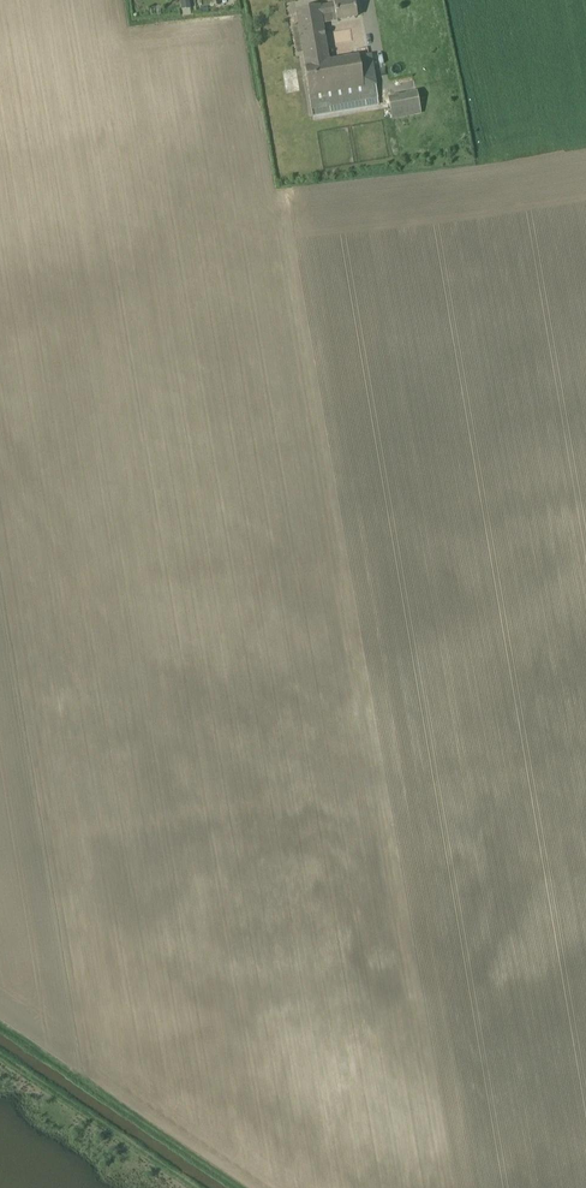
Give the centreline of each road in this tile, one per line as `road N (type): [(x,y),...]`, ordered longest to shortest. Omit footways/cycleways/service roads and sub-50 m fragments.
road 1 (track): [(0,1021),(243,1187)]

